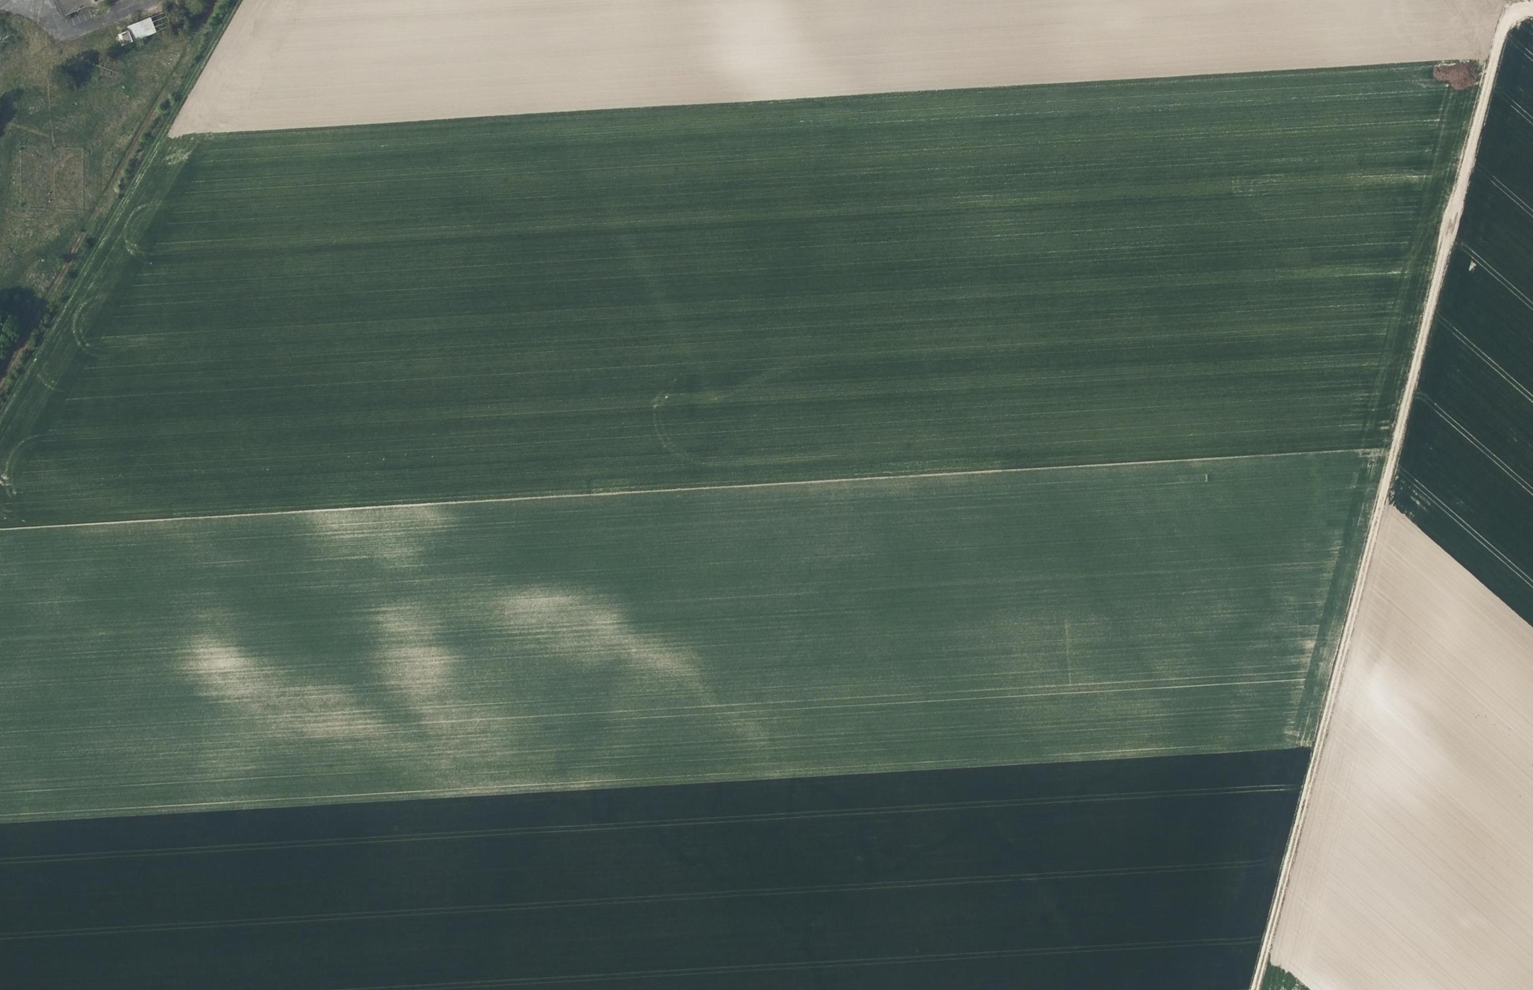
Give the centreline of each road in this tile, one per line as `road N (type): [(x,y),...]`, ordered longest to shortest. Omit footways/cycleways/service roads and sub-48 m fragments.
road 1 (track): [(1254,989),(1503,25),(1532,9)]

